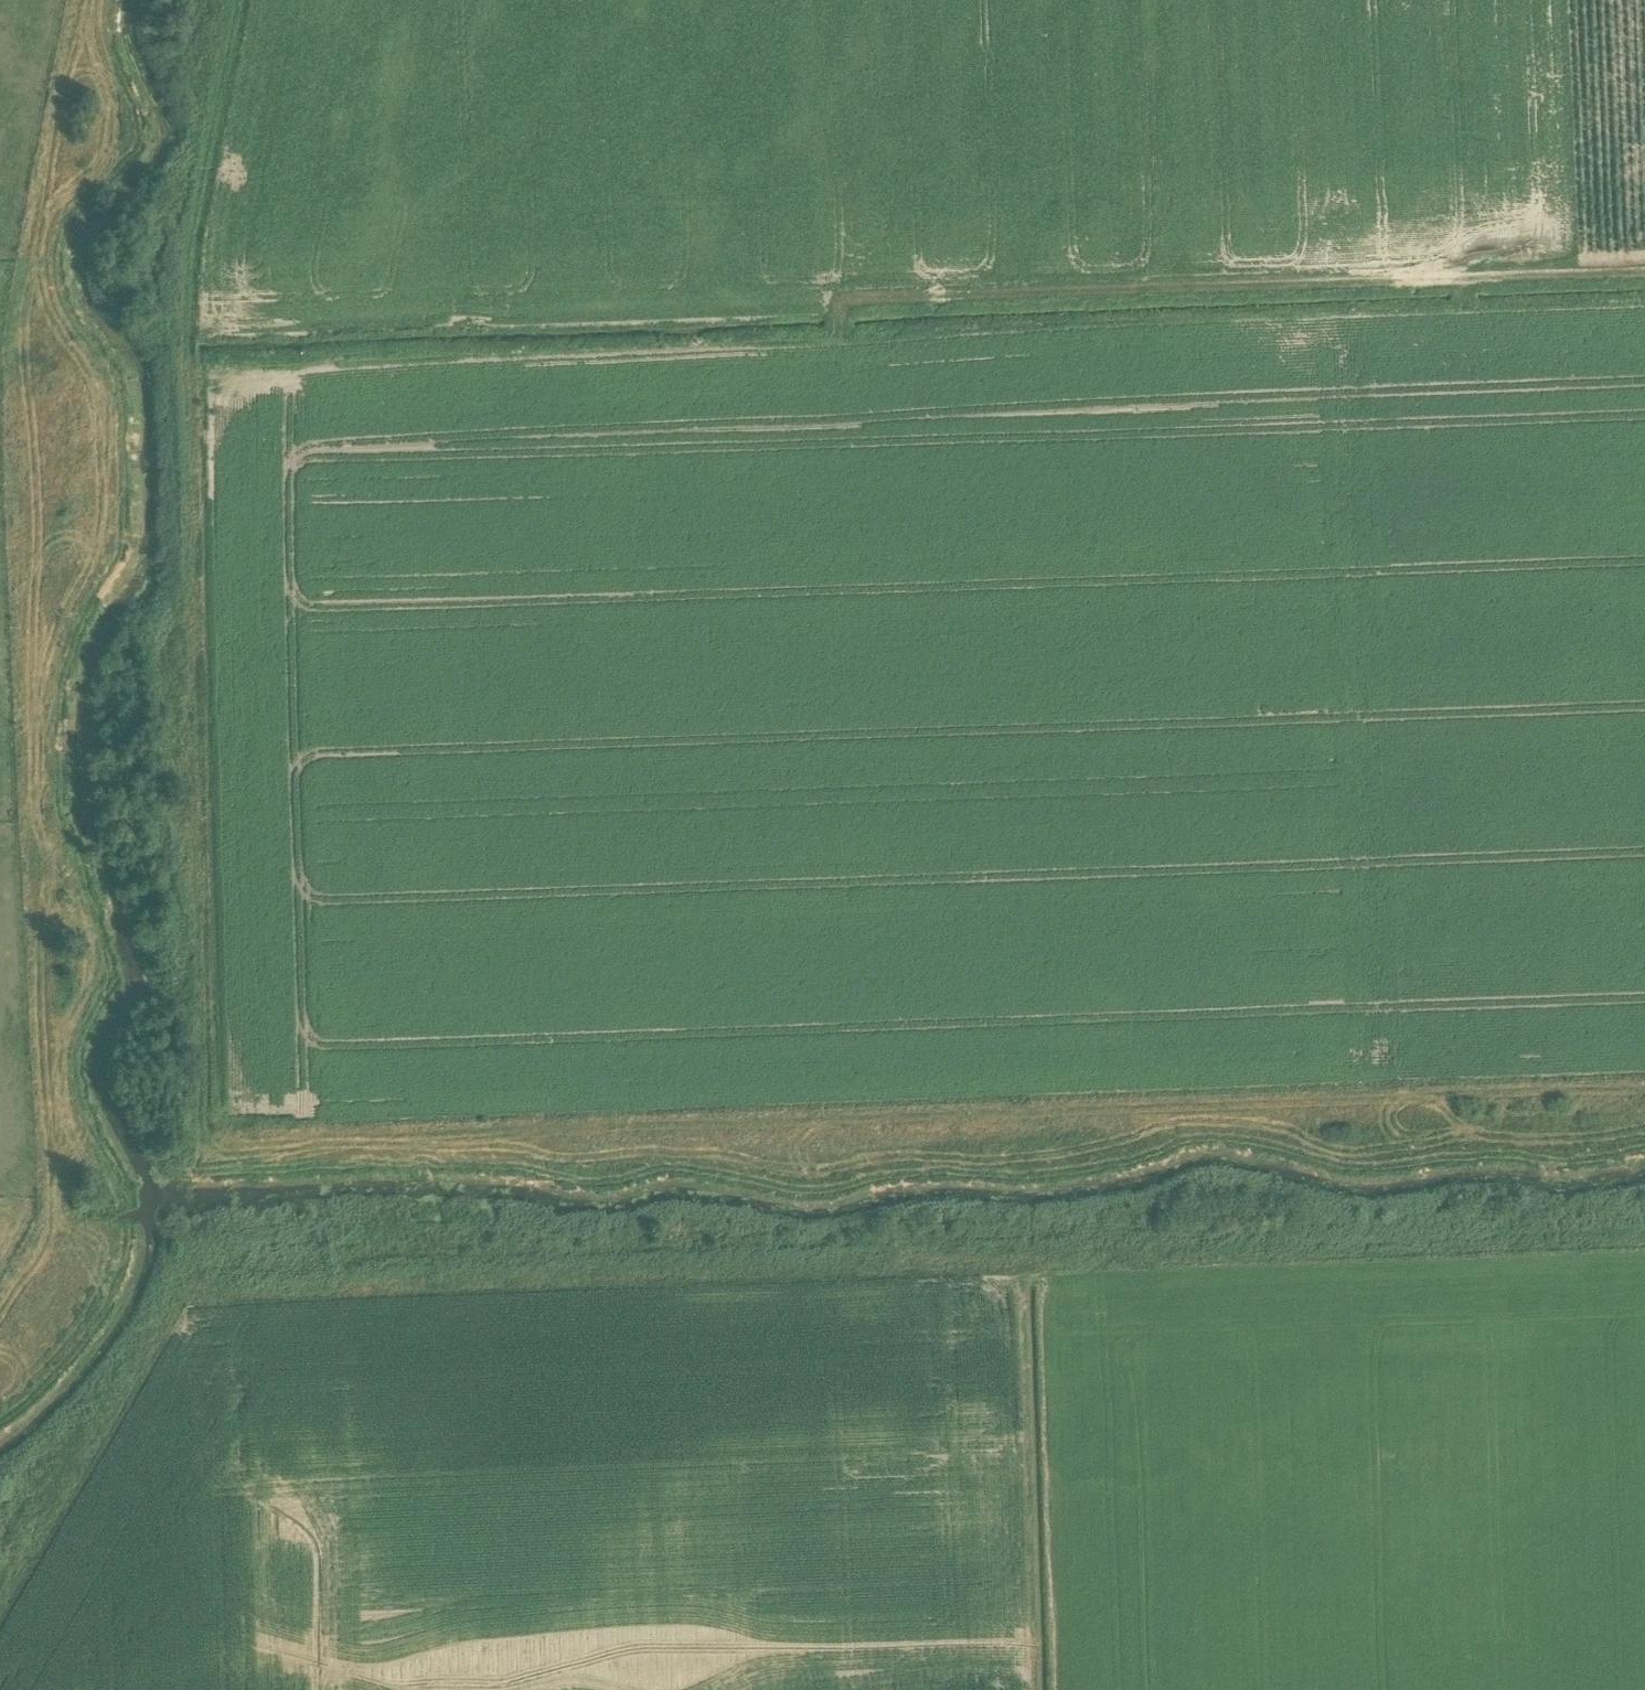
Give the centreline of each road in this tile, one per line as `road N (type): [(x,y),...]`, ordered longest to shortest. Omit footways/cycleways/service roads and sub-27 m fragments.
road 1 (track): [(852,309),(1644,279)]

